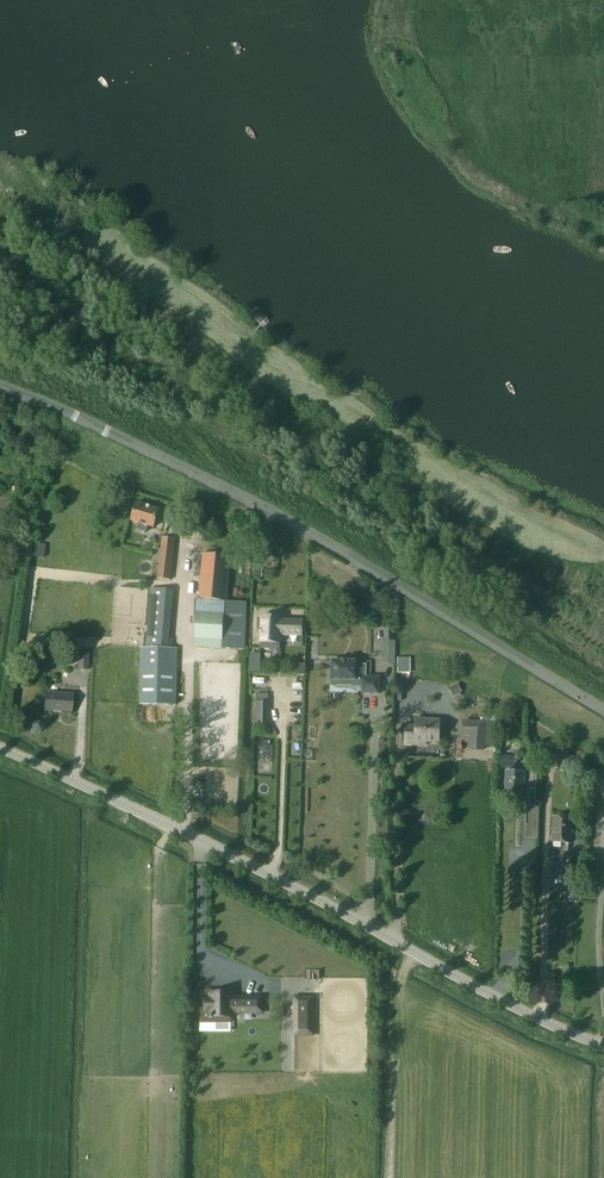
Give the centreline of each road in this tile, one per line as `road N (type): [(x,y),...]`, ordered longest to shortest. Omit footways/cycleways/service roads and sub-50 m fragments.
road 1 (tertiary): [(603,715),(357,570),(0,392)]
road 2 (unclassified): [(0,758),(282,890),(575,1045),(603,1051)]

